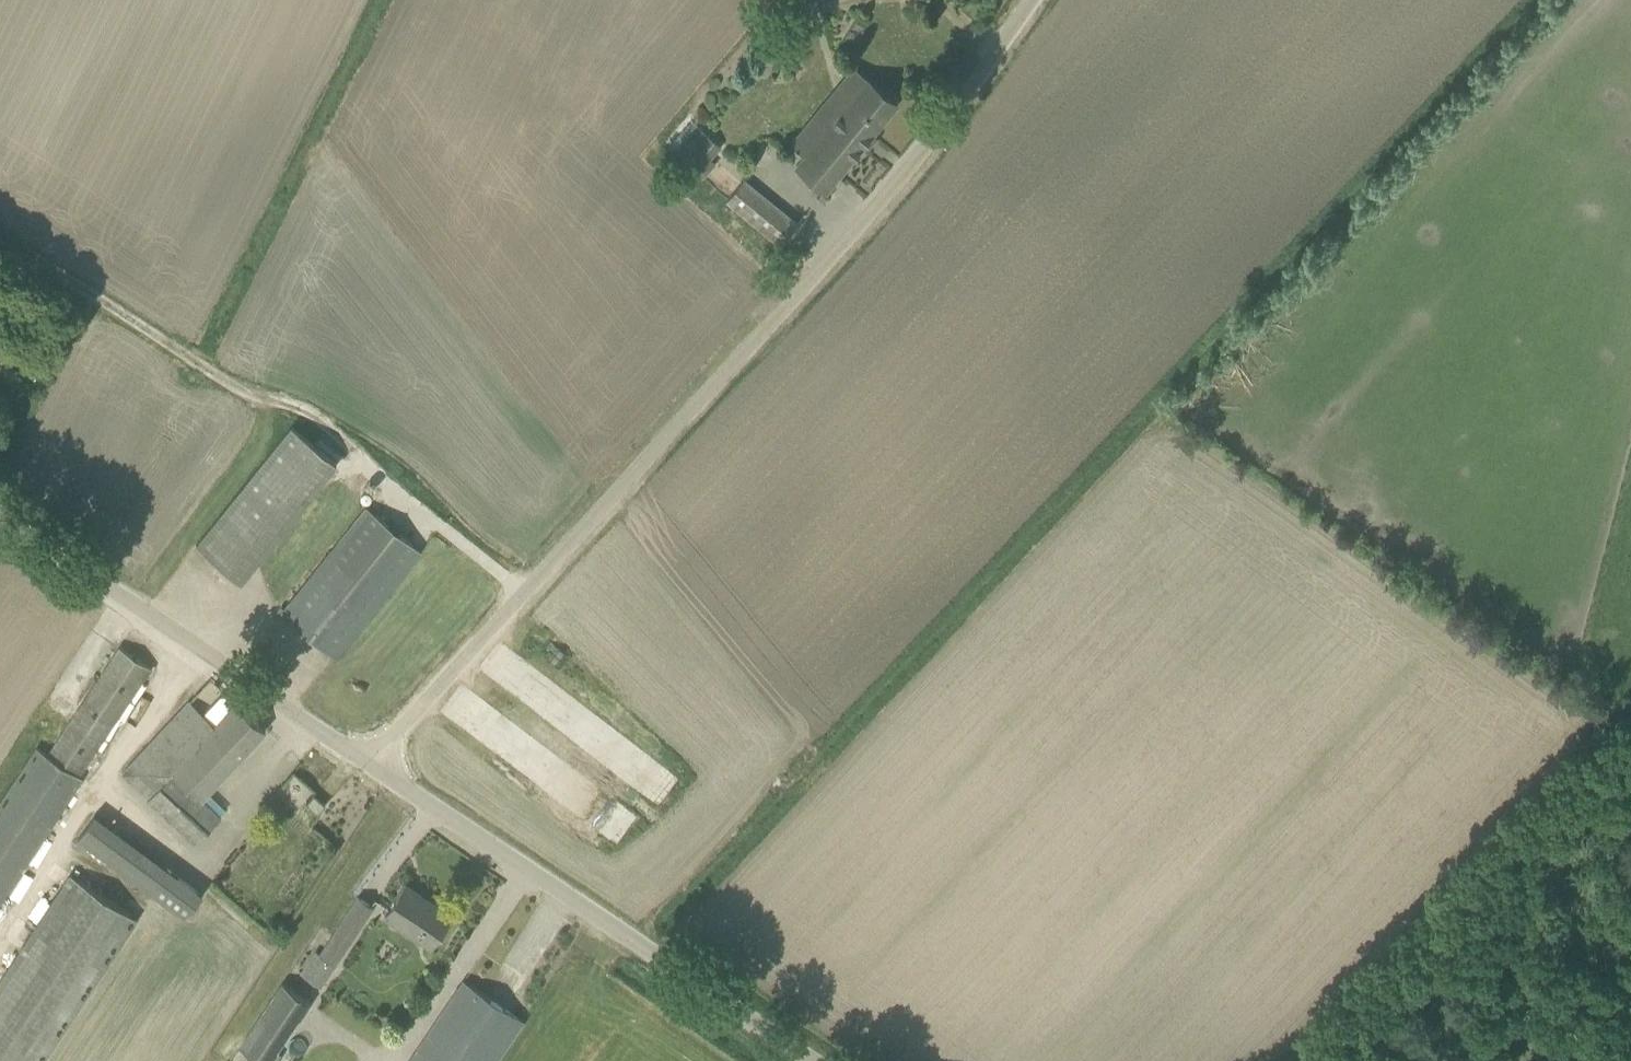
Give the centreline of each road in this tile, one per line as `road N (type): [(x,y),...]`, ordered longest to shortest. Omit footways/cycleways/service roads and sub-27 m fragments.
road 1 (unclassified): [(524,596),(786,311),(955,111),(1035,0)]
road 2 (unclassified): [(524,596),(290,405),(232,389),(0,232)]
road 3 (unclassified): [(807,1060),(368,762)]
road 4 (unclassified): [(368,762),(0,514)]
road 5 (unclassified): [(368,762),(524,596)]

